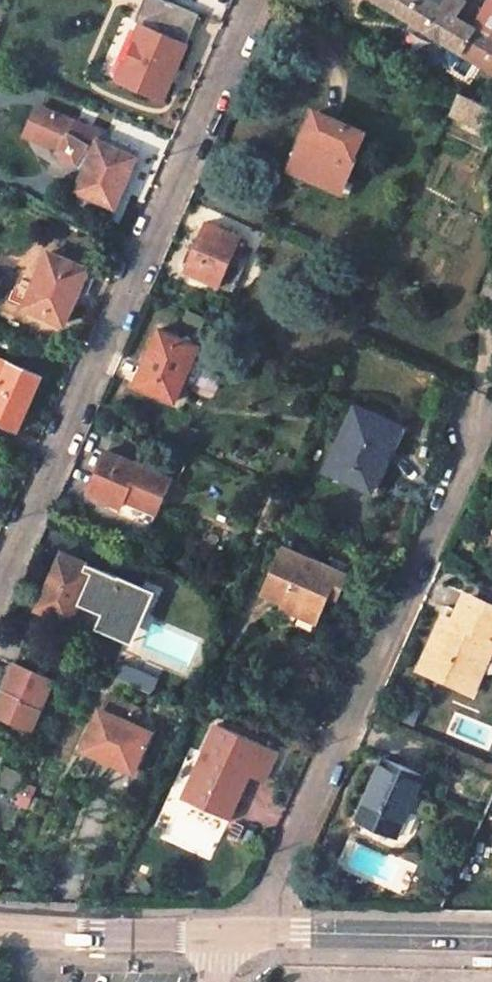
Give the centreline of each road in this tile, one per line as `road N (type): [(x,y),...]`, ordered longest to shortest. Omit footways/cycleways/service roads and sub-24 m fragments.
road 1 (residential): [(253,0),(0,583)]
road 2 (residential): [(481,423),(251,933)]
road 3 (tertiary): [(491,936),(251,933)]
road 4 (tertiary): [(217,934),(0,929)]

